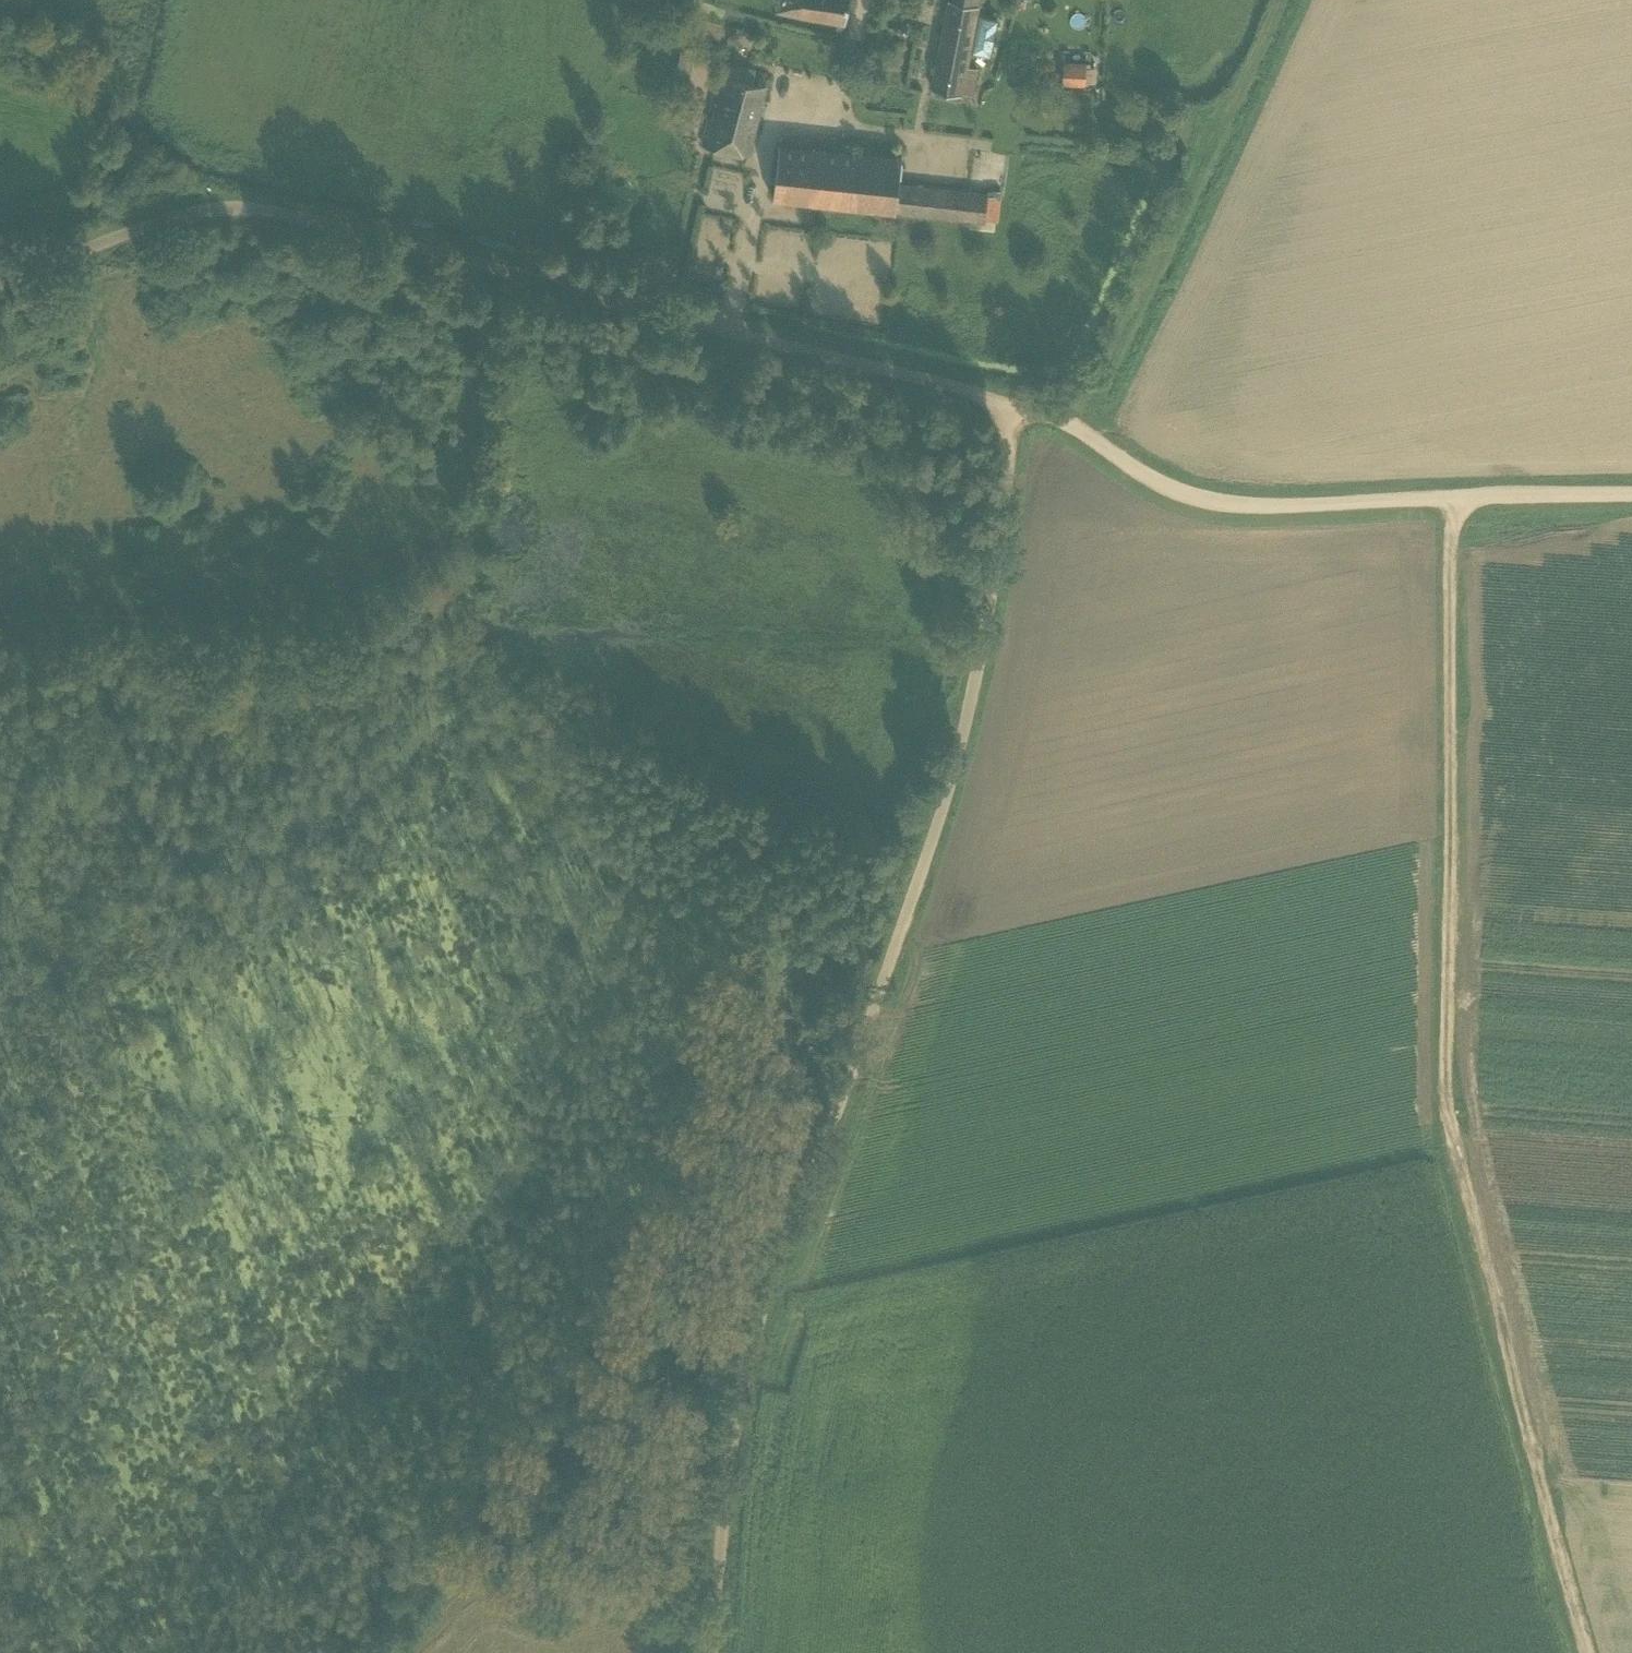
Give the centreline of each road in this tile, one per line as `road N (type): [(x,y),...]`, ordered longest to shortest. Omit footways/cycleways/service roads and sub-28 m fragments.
road 1 (unclassified): [(714,1652),(742,1401),(770,1275),(870,1018),(959,753),(1013,406),(276,210),(210,205),(0,282)]
road 2 (track): [(1452,496),(1448,1146),(1590,1652)]
road 3 (track): [(1073,423),(1147,478),(1189,497),(1234,503),(1631,492)]
road 4 (track): [(1073,423),(1216,135),(1271,0)]

